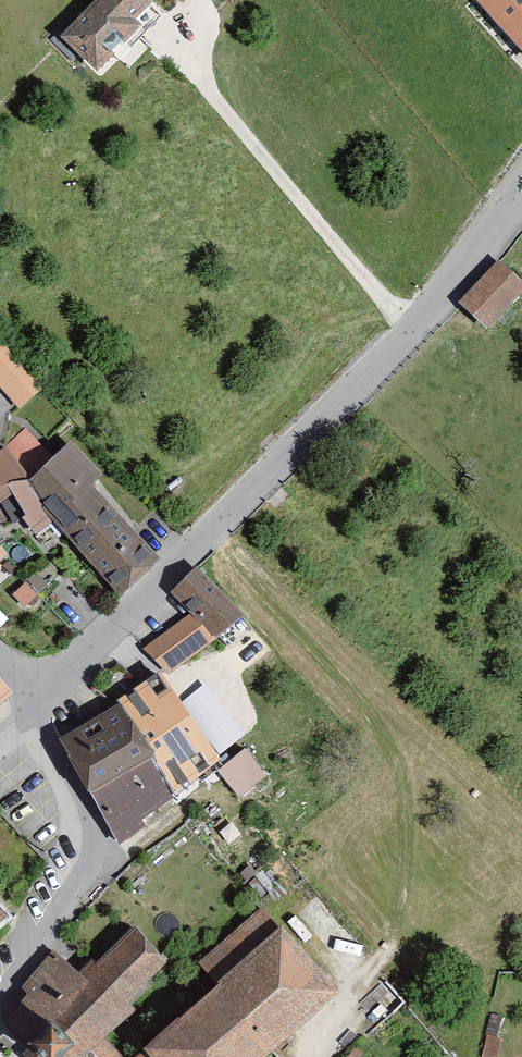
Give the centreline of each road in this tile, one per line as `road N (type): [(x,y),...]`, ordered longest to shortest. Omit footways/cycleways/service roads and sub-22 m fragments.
road 1 (residential): [(521,187),(466,267),(375,368),(40,692)]
road 2 (residential): [(0,1015),(31,951),(76,894),(84,852),(65,777),(9,723)]

